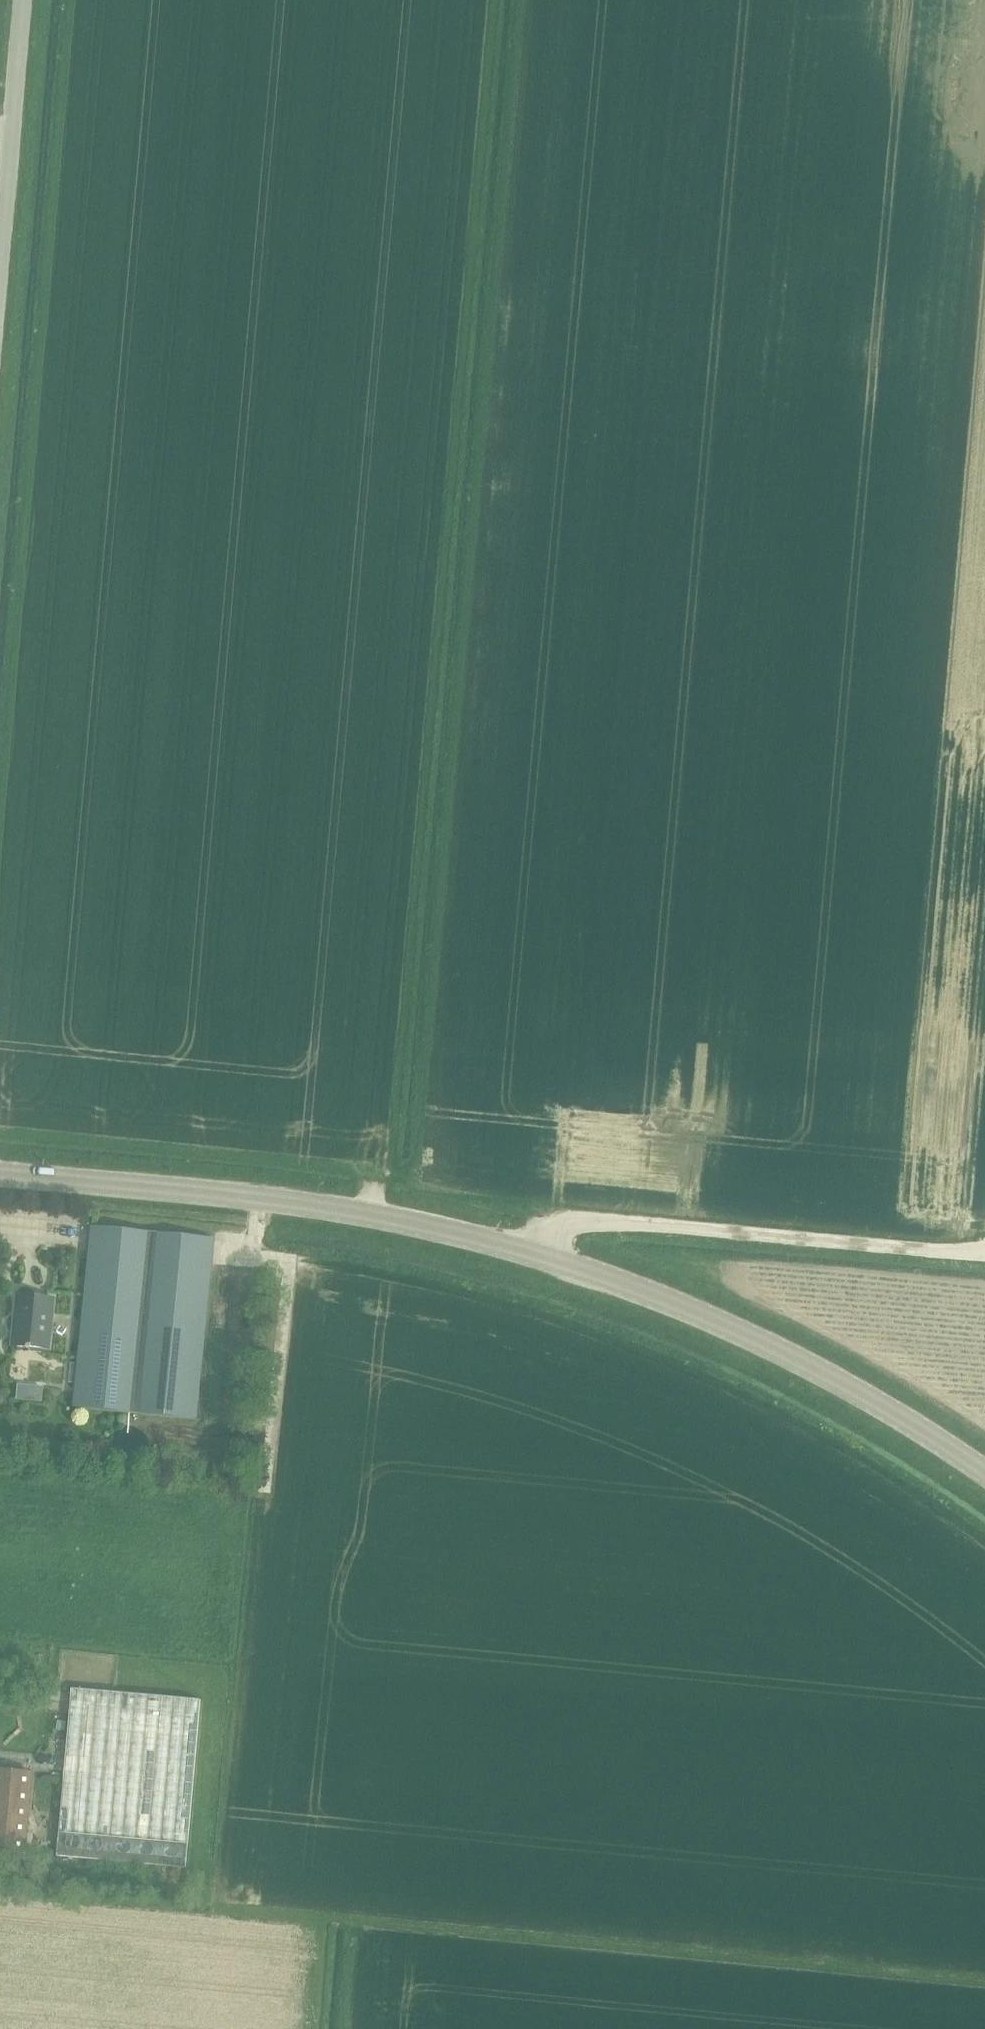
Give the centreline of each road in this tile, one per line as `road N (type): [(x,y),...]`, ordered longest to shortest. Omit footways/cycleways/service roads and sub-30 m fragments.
road 1 (secondary): [(984,1474),(763,1344),(524,1250),(253,1198),(0,1175)]
road 2 (track): [(524,1250),(578,1221),(984,1256)]
road 3 (unclassified): [(0,265),(23,0)]

